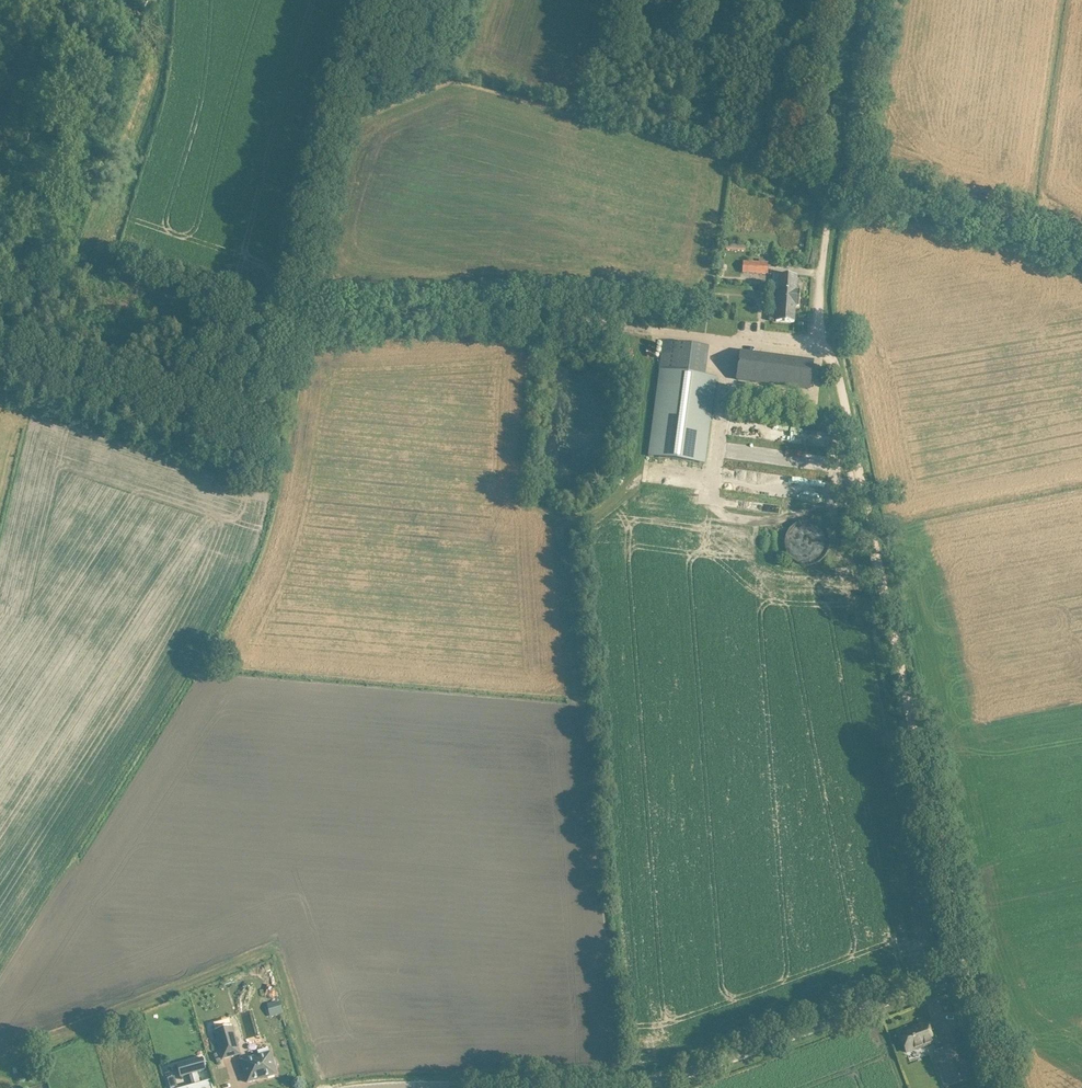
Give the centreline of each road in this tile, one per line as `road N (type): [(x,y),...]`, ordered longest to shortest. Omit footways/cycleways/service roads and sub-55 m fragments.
road 1 (track): [(863,0),(821,298),(974,969)]
road 2 (unclassified): [(502,1087),(661,1083),(974,969)]
road 3 (track): [(270,320),(236,471),(0,389)]
road 4 (unclassified): [(1015,1087),(974,969)]

